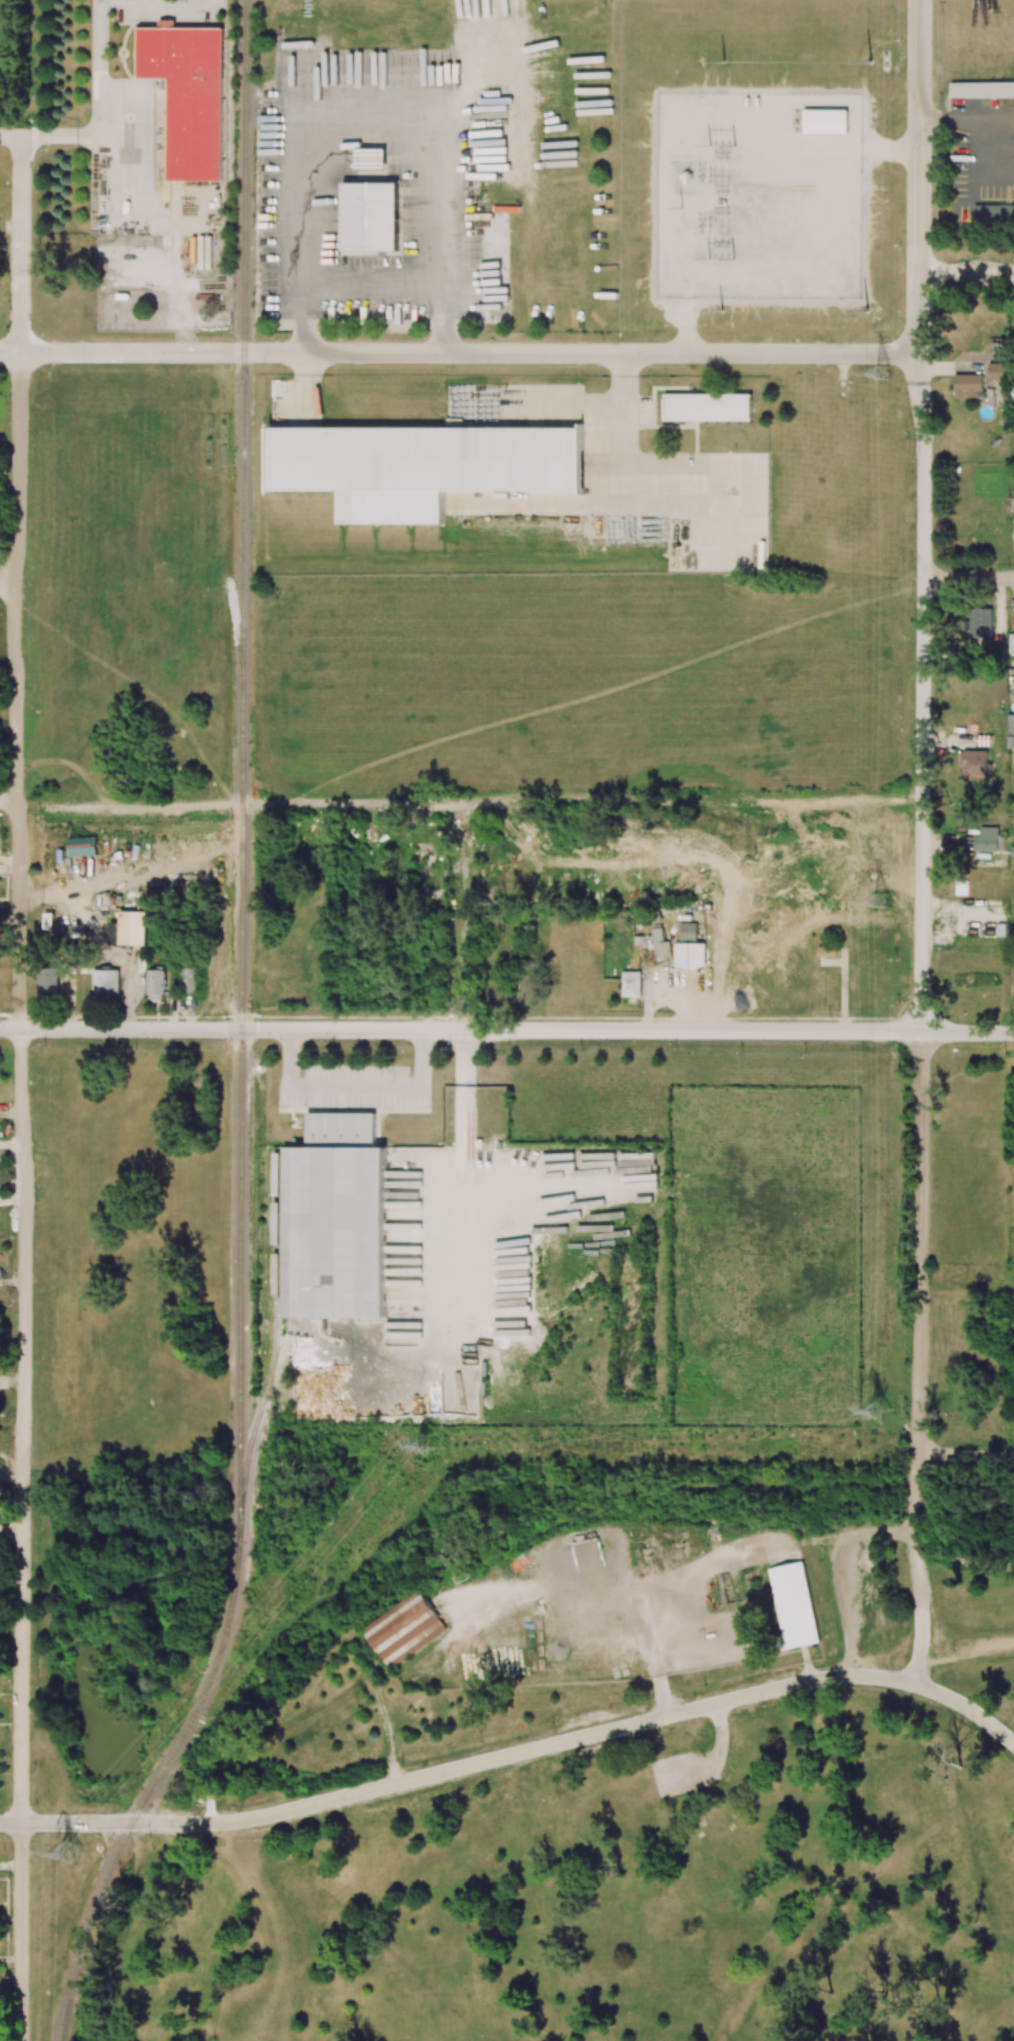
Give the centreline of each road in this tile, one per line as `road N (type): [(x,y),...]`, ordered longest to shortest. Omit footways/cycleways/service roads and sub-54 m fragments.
road 1 (residential): [(22,1823),(26,1200),(14,356),(9,152),(2,142)]
road 2 (tertiary): [(922,1032),(0,1029)]
road 3 (tertiary): [(919,354),(0,356)]
road 4 (residential): [(923,801),(75,806)]
road 5 (tertiary): [(922,1032),(918,270)]
road 6 (residential): [(912,1684),(857,1676),(798,1683),(219,1823)]
road 7 (residential): [(912,1684),(923,1620),(916,1489),(922,1032)]
road 8 (residential): [(466,1030),(467,802)]
road 9 (residential): [(22,2040),(22,1823)]
road 10 (residential): [(219,1823),(22,1823)]
road 11 (tertiary): [(918,270),(919,148)]

